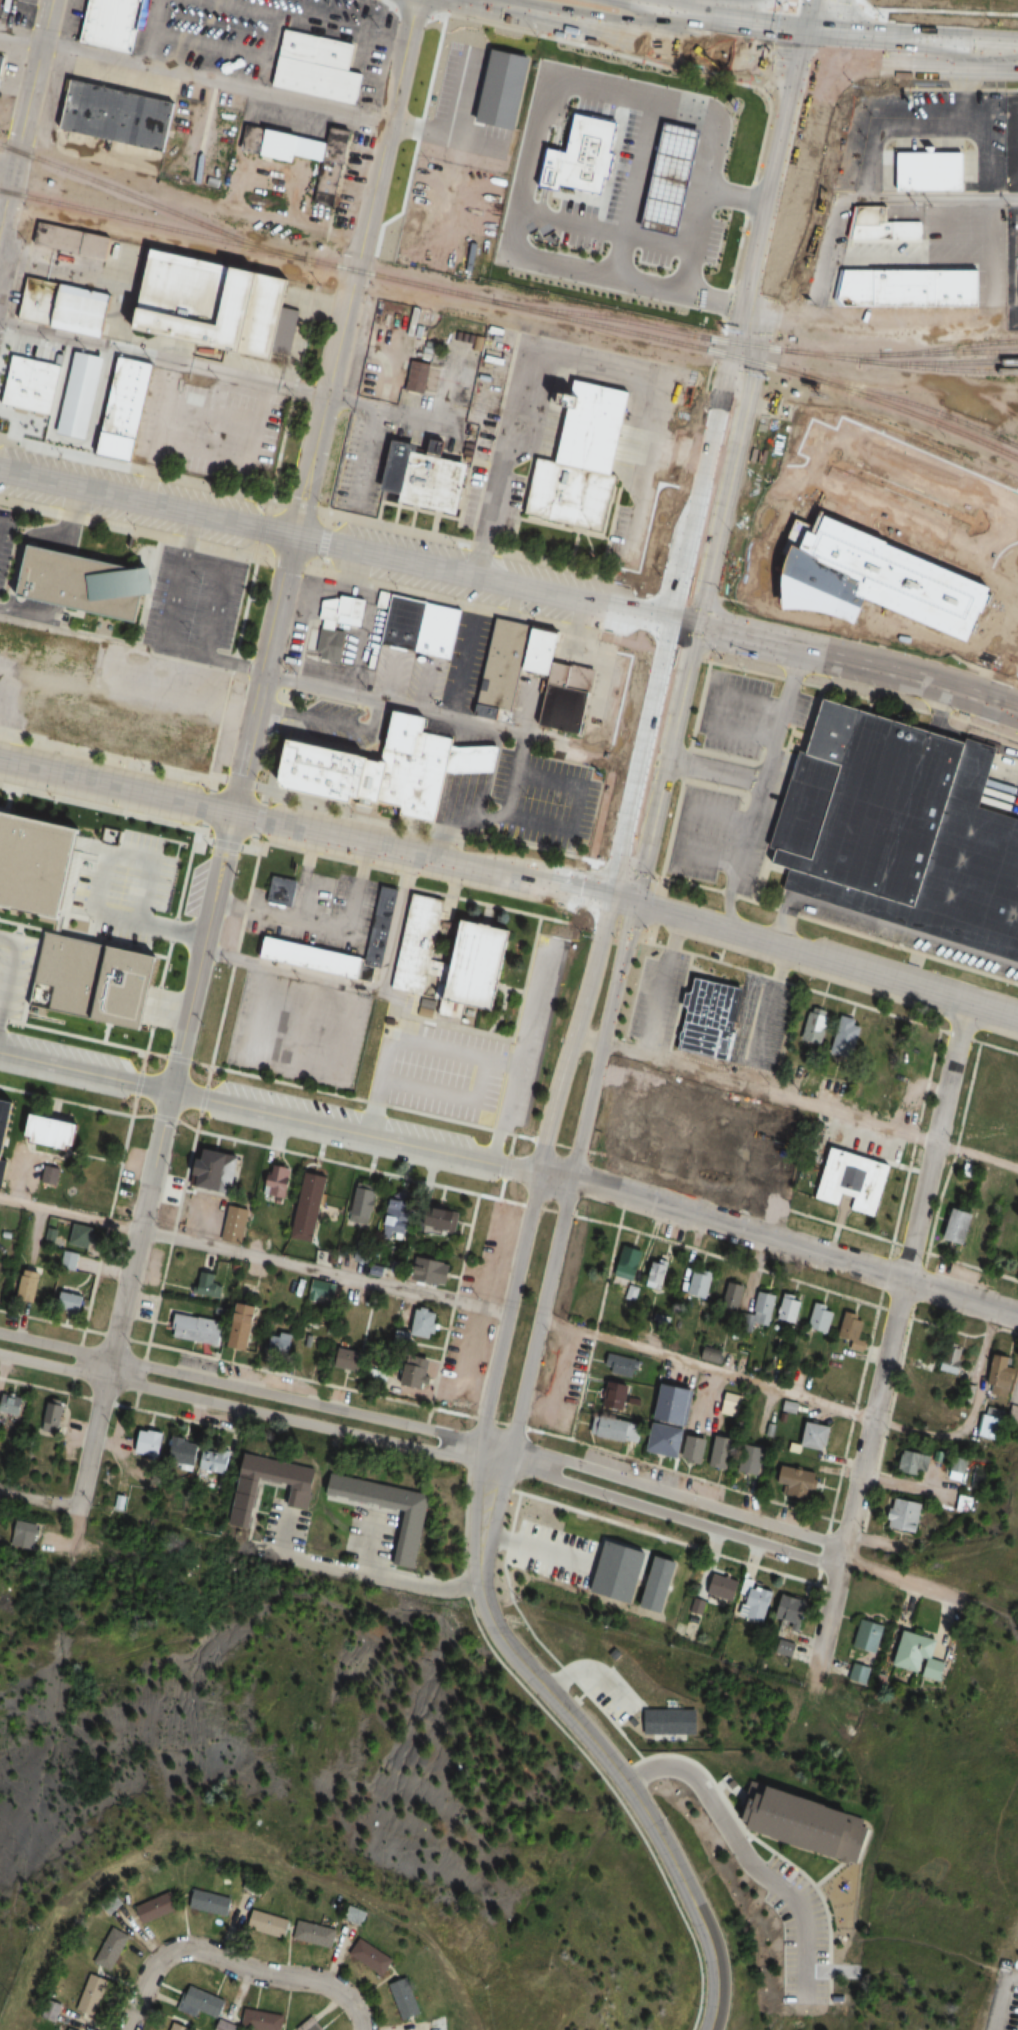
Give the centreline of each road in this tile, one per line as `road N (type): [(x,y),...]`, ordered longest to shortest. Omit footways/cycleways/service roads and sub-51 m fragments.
road 1 (residential): [(415,0),(73,1511)]
road 2 (primary): [(683,623),(0,469)]
road 3 (residential): [(967,1004),(811,1677)]
road 4 (primary): [(0,760),(624,901)]
road 5 (primary): [(683,623),(812,44)]
road 6 (residential): [(569,1182),(0,1053)]
road 7 (residential): [(712,2029),(717,1968),(695,1906),(615,1771),(495,1630),(479,1583),(479,1529)]
road 8 (residential): [(508,1448),(0,1334)]
road 9 (residential): [(0,1355),(502,1468)]
road 10 (residential): [(569,1182),(1017,1316)]
road 11 (primary): [(624,901),(1017,1020)]
road 12 (residential): [(537,1175),(479,1442),(479,1529)]
road 13 (residential): [(479,1529),(514,1425),(569,1182)]
road 14 (residential): [(502,1468),(790,1553),(841,1557)]
road 15 (residential): [(841,1557),(508,1448)]
road 16 (primary): [(1017,709),(889,668),(683,623)]
road 17 (residential): [(363,2029),(359,2012),(335,1985),(179,1948),(147,1977),(124,2029)]
road 18 (residential): [(624,901),(606,924),(537,1175)]
road 19 (residential): [(569,1182),(622,957),(624,901)]
road 20 (primary): [(624,901),(683,623)]
road 21 (residential): [(113,170),(209,204),(361,241)]
road 22 (residential): [(51,0),(0,227)]
road 23 (primary): [(812,44),(1011,56)]
road 24 (primary): [(648,17),(812,44)]
road 25 (primary): [(503,7),(615,29),(648,17)]
road 26 (residential): [(959,1599),(841,1557)]

